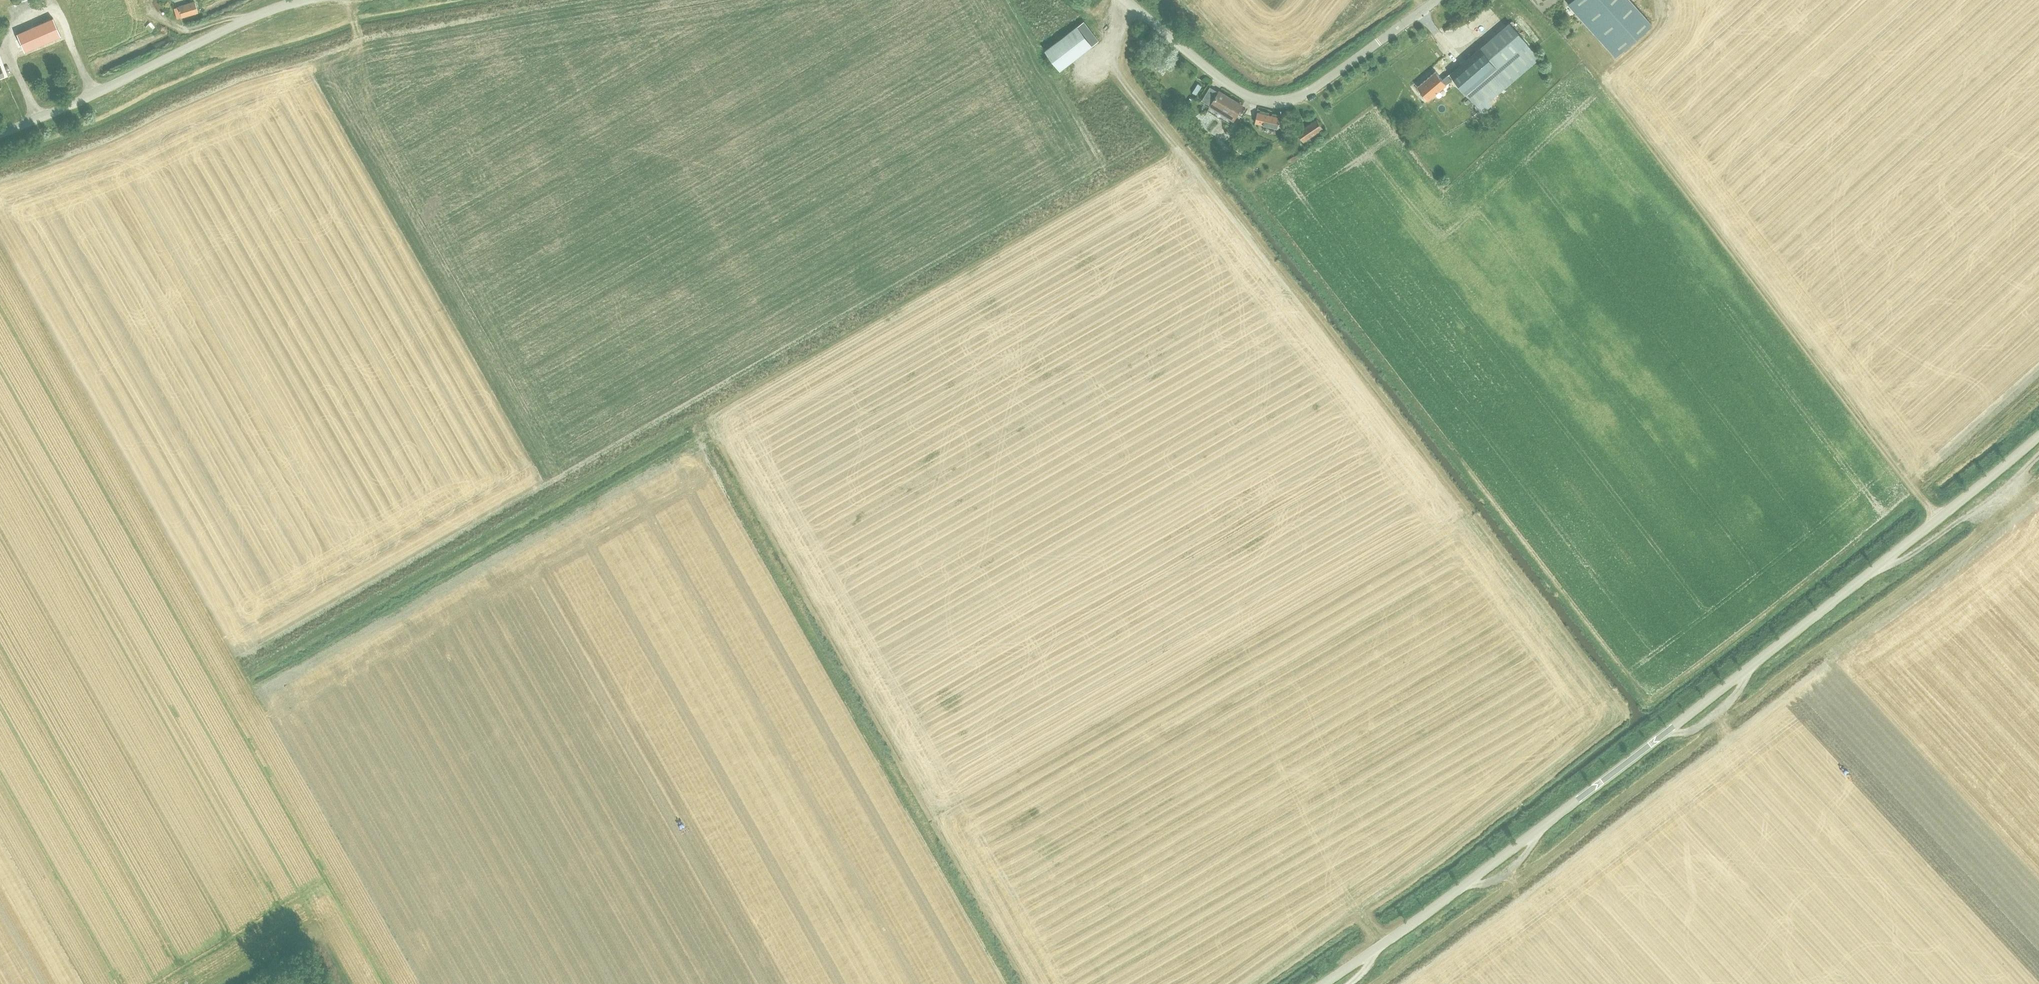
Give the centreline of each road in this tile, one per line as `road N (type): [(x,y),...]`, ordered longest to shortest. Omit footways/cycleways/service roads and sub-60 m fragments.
road 1 (unclassified): [(1322,983),(1602,781),(2038,435)]
road 2 (residential): [(1125,0),(1224,81),(1275,102),(1323,81),(1433,0)]
road 3 (unclassified): [(0,134),(249,18),(307,0)]

